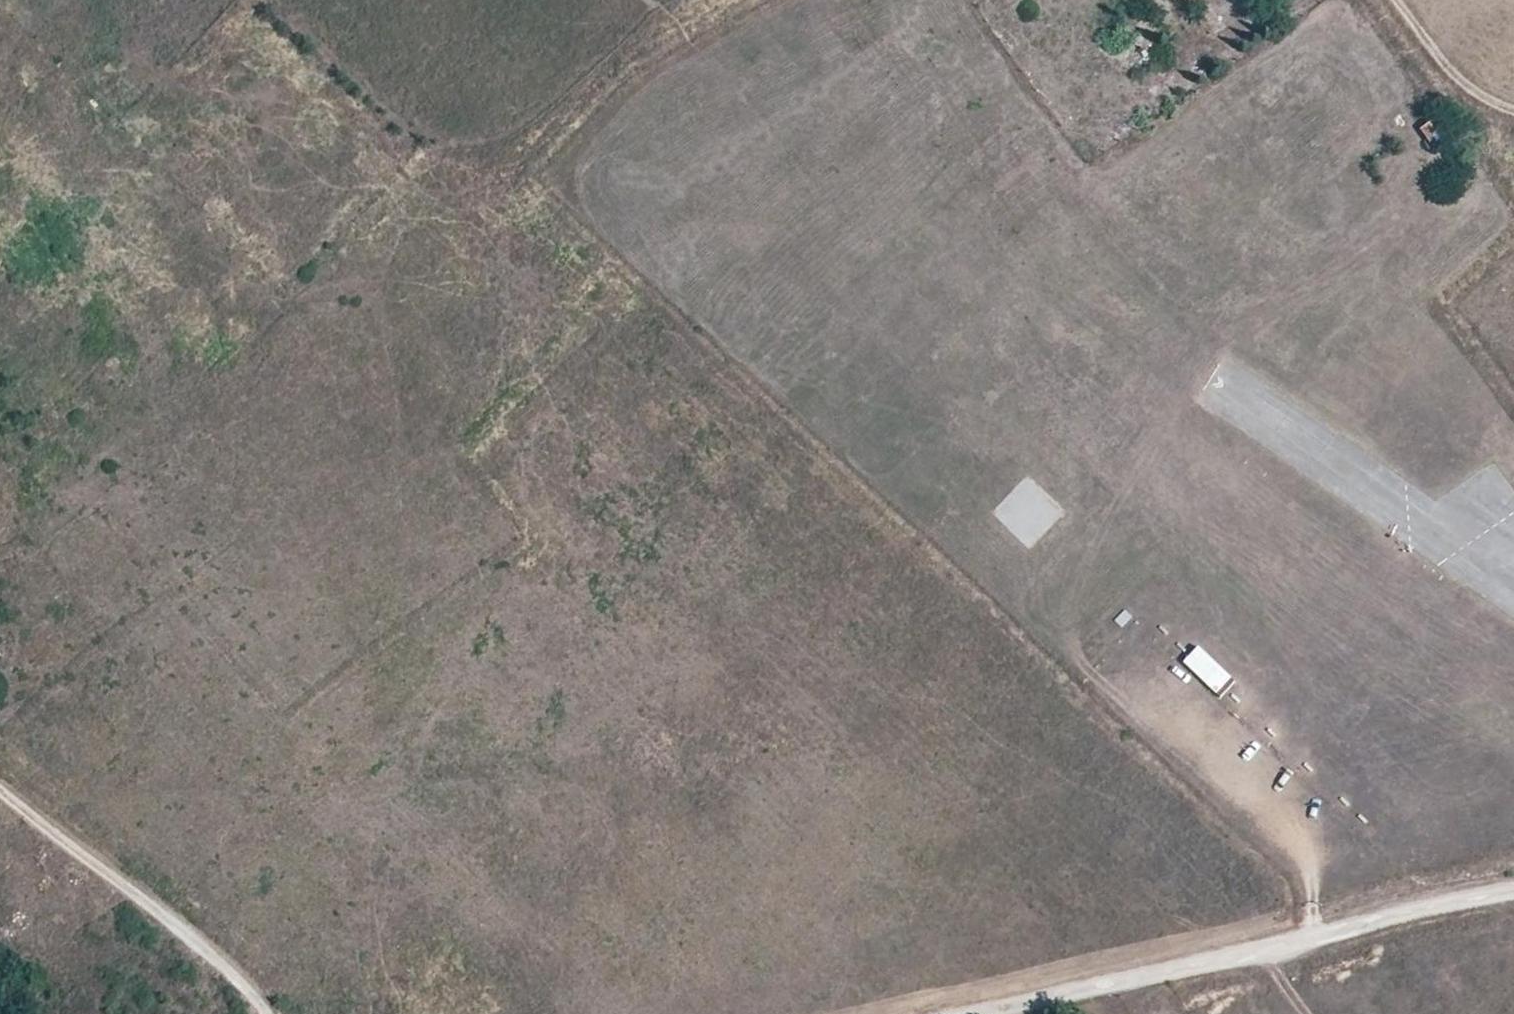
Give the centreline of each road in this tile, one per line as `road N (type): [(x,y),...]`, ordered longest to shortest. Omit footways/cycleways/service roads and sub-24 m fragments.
road 1 (unclassified): [(1513,895),(1319,927),(966,1013)]
road 2 (track): [(0,768),(279,1013)]

